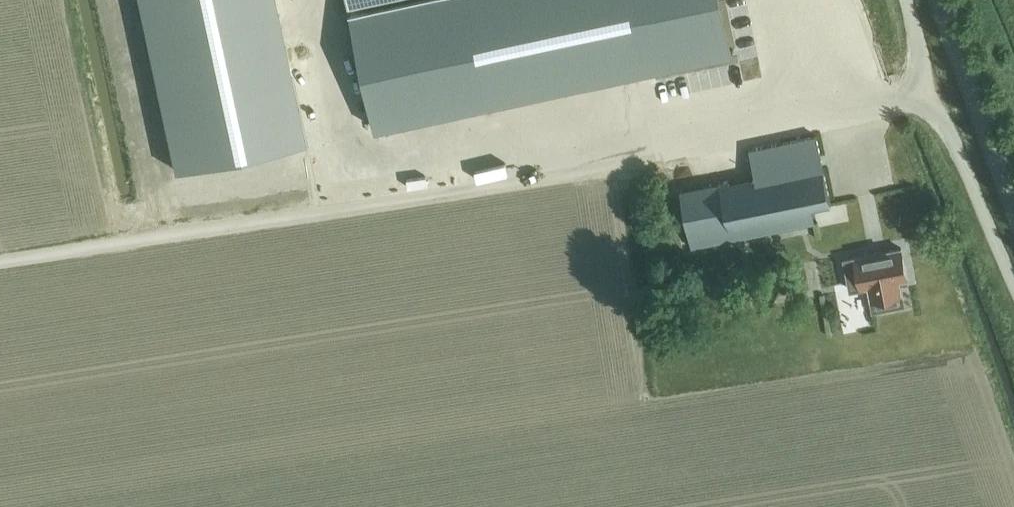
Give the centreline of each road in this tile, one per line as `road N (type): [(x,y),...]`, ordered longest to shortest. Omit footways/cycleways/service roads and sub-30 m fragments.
road 1 (track): [(0,262),(669,158)]
road 2 (tertiary): [(1013,206),(938,0)]

